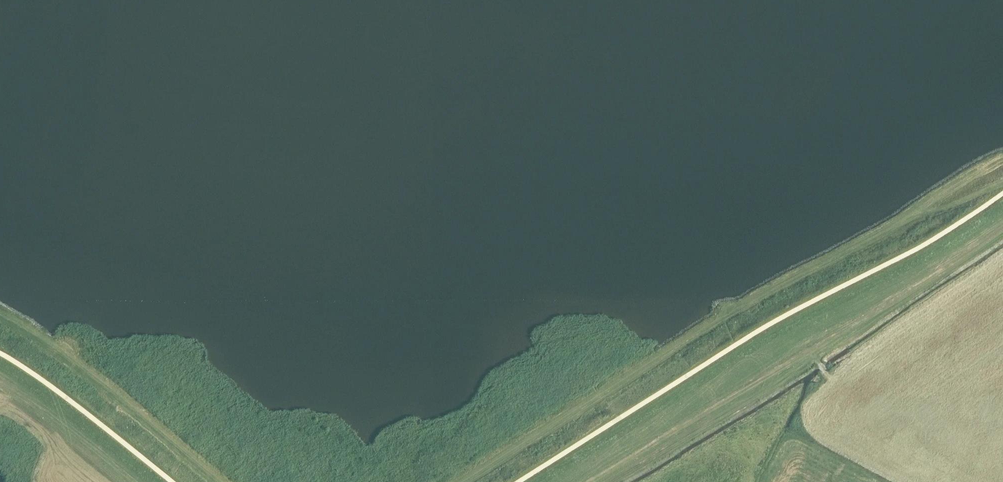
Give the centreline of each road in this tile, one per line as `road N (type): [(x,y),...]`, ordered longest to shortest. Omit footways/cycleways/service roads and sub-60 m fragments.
road 1 (track): [(469,481),(747,304),(1002,183)]
road 2 (track): [(1002,229),(589,481)]
road 3 (track): [(0,321),(47,347),(213,481)]

